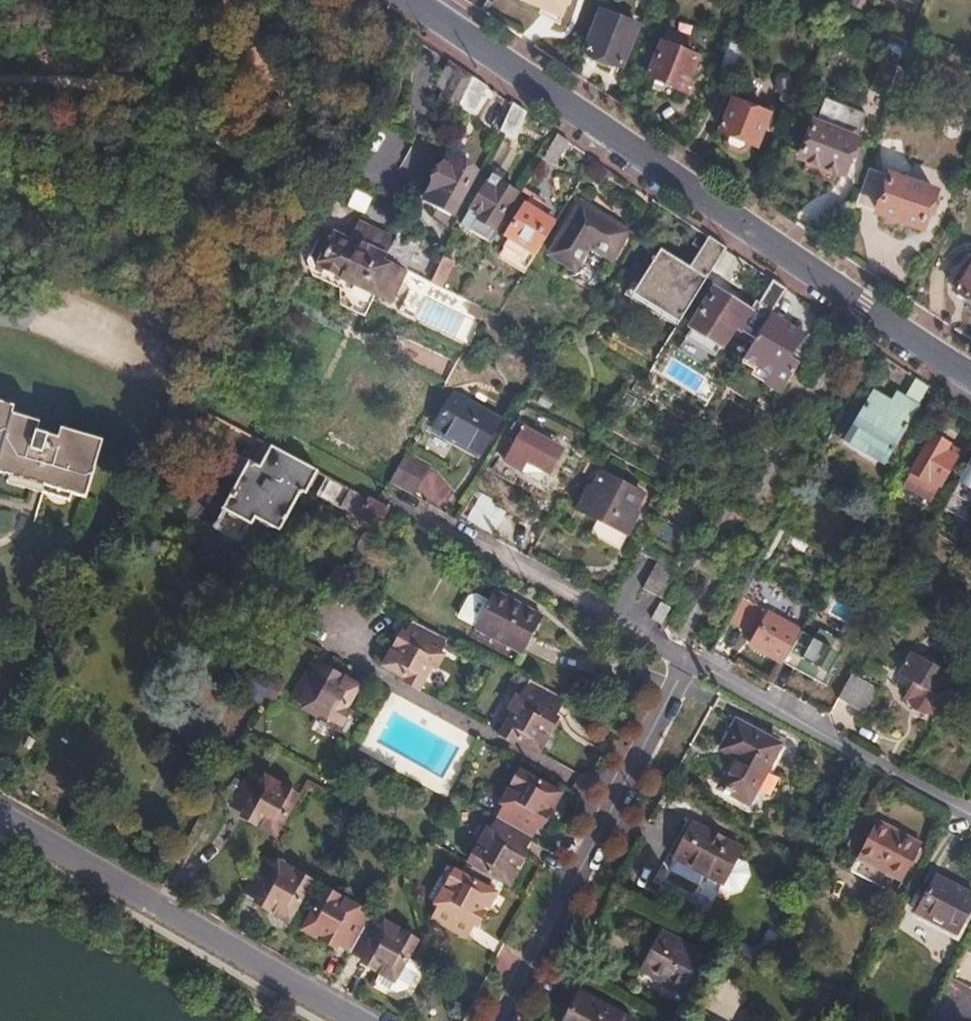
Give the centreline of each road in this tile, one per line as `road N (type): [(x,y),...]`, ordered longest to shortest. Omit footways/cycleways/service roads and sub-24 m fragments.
road 1 (residential): [(417,0),(863,307),(970,371)]
road 2 (residential): [(0,814),(365,1020)]
road 3 (residential): [(693,652),(502,1020)]
road 4 (residential): [(693,652),(970,806)]
road 5 (residential): [(430,523),(693,652)]

